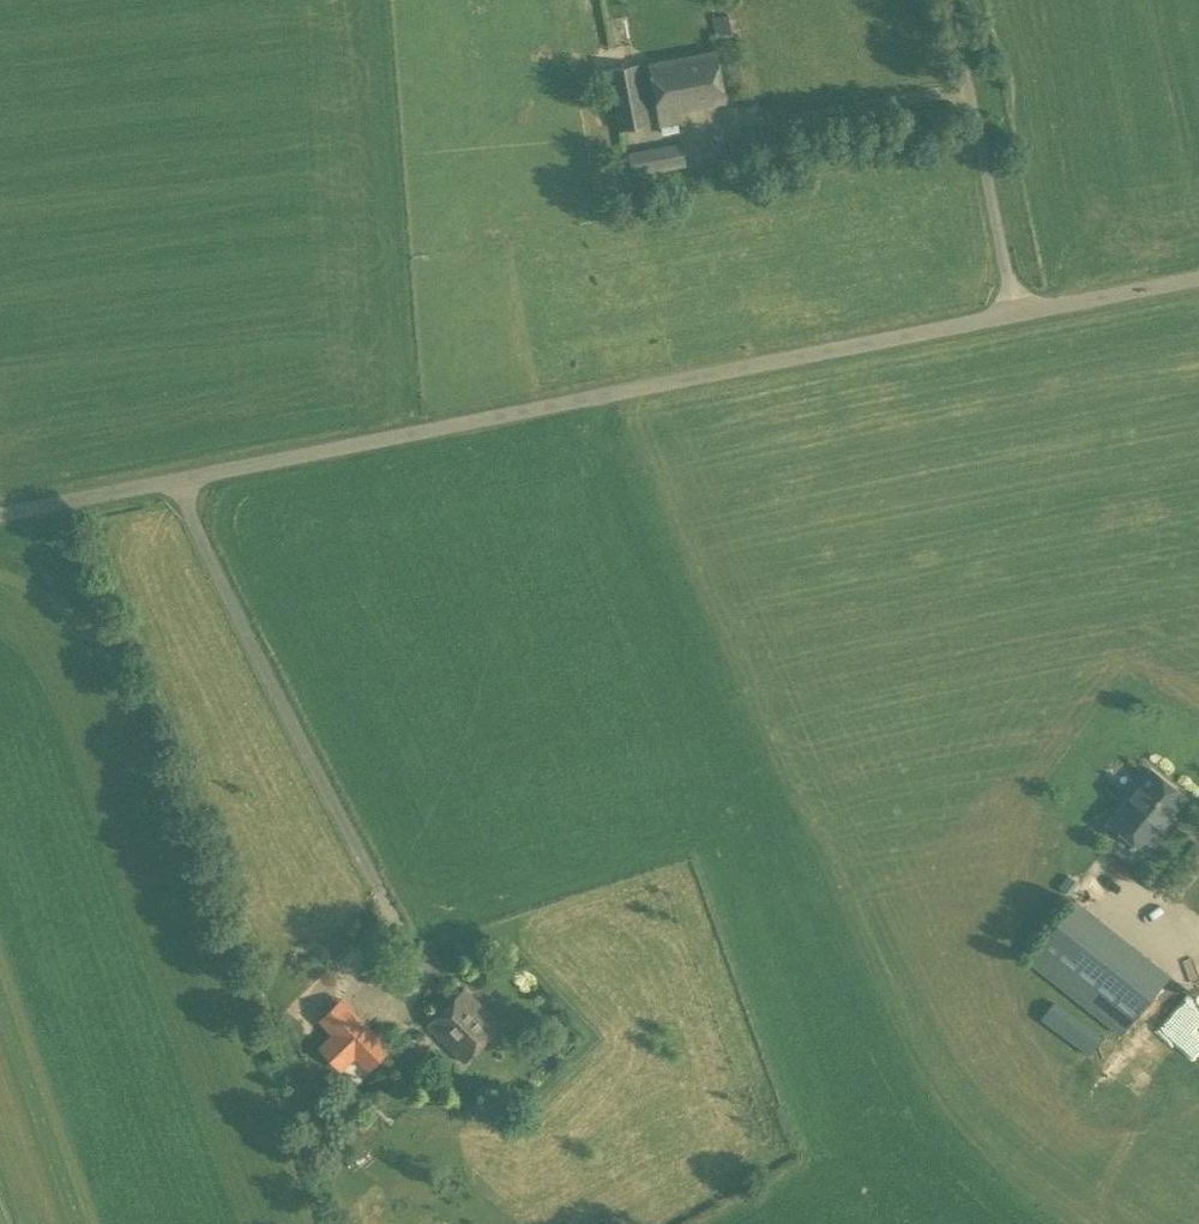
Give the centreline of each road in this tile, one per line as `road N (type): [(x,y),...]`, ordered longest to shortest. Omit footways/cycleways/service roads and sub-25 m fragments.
road 1 (unclassified): [(1198,275),(0,513)]

